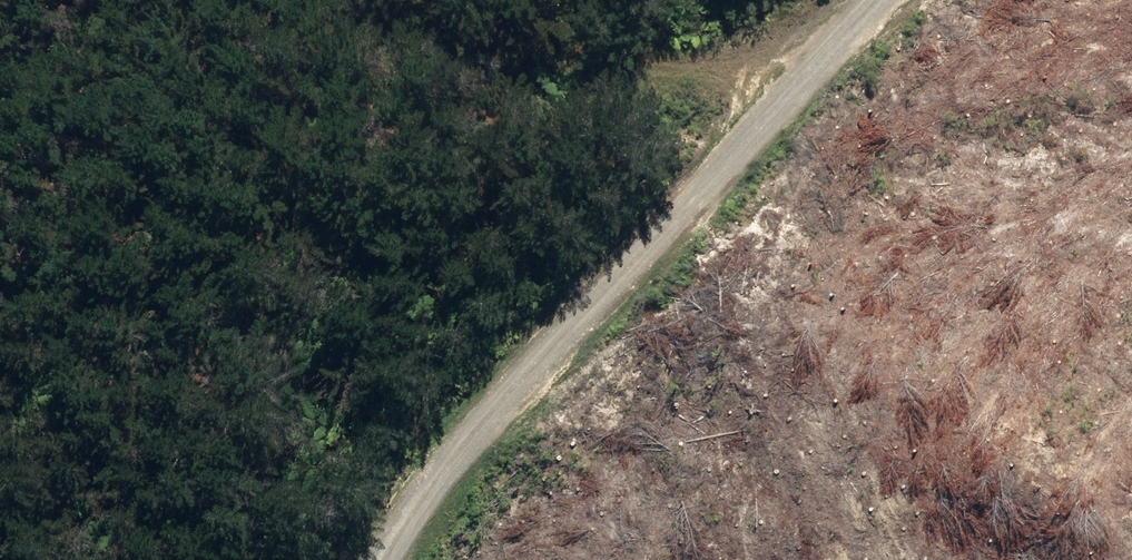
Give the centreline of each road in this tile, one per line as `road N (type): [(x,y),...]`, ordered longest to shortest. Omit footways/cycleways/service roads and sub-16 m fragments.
road 1 (track): [(401,559),(463,474),(885,0)]
road 2 (track): [(814,77),(628,91),(451,39),(395,0)]

